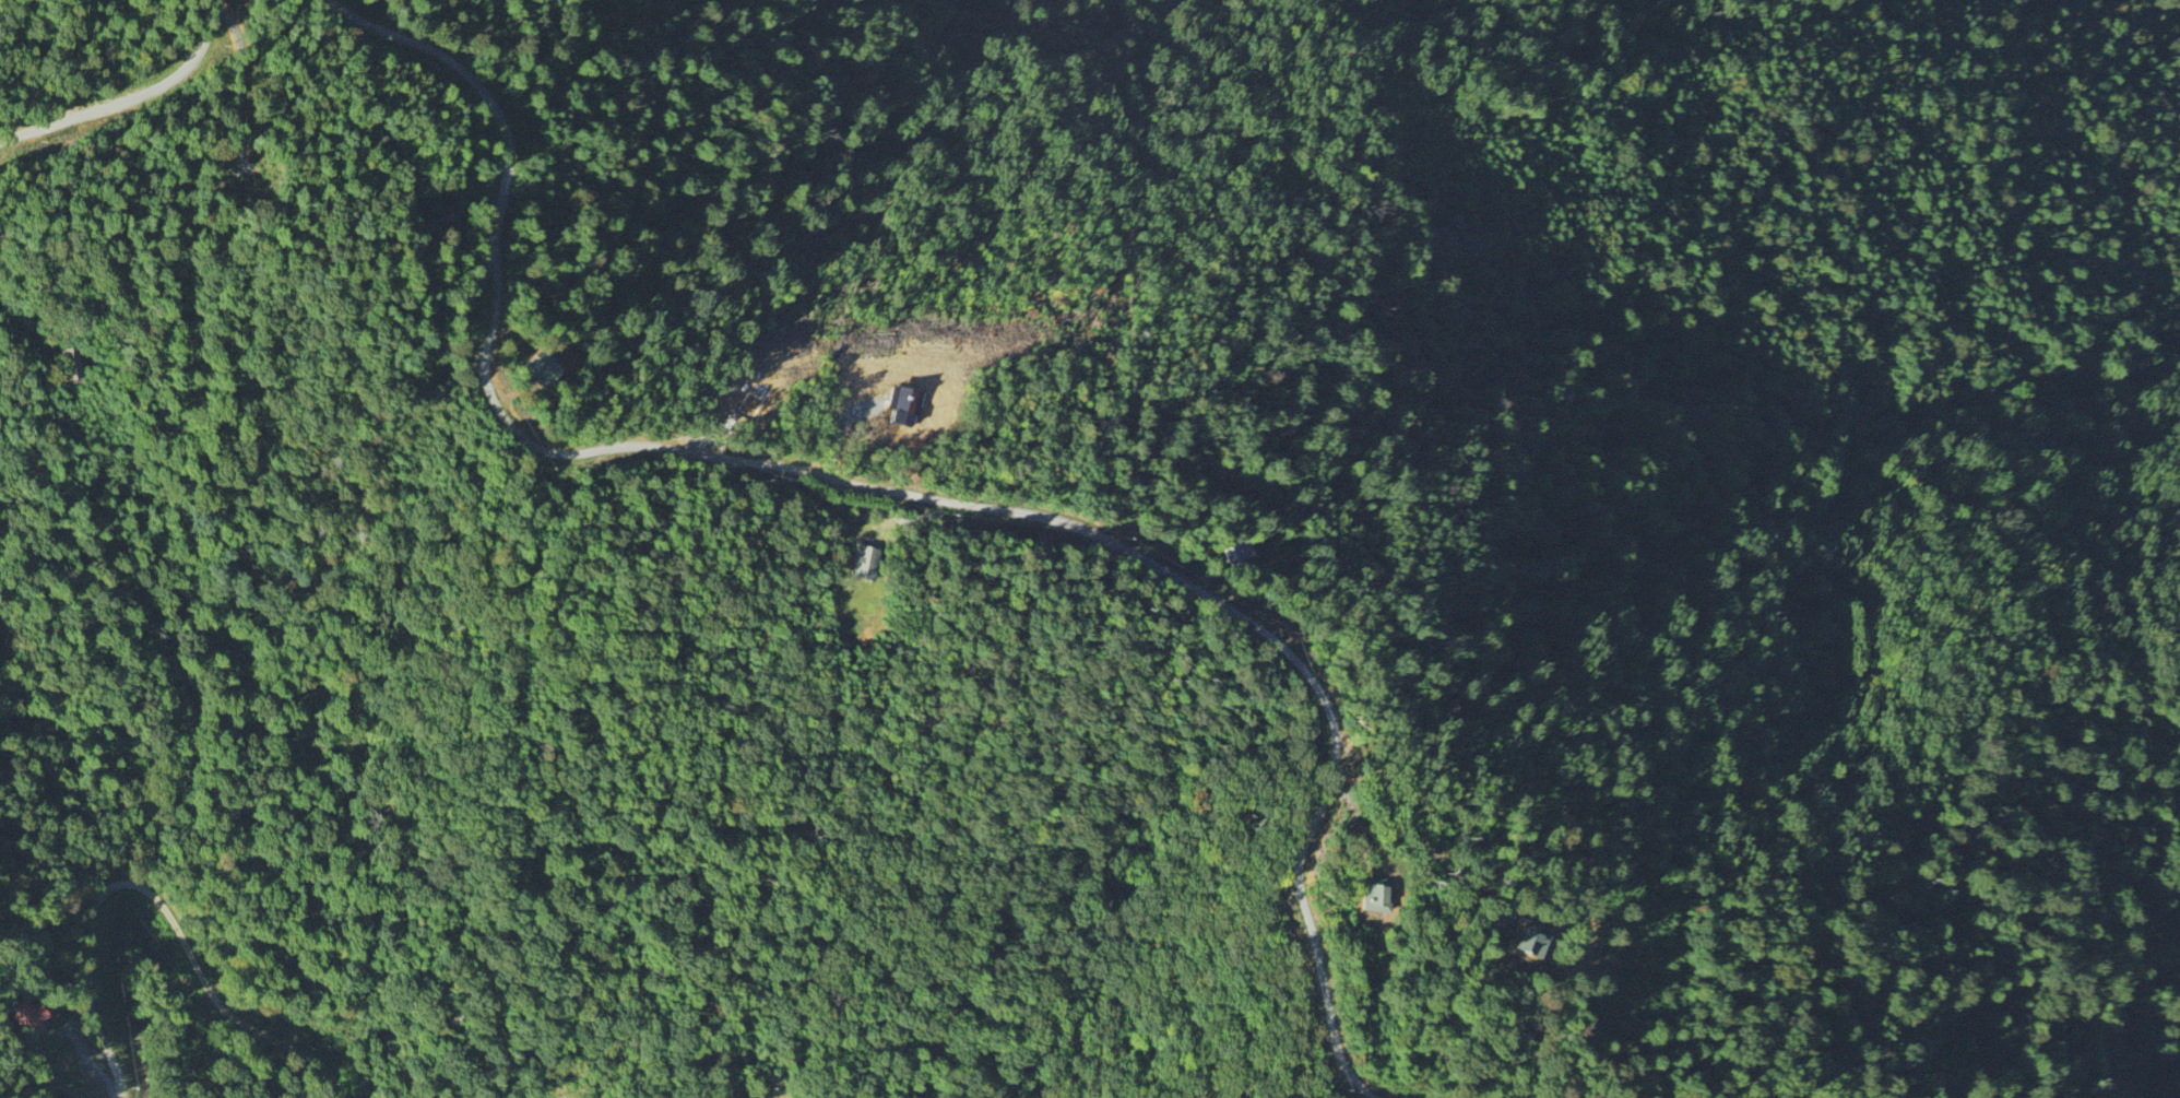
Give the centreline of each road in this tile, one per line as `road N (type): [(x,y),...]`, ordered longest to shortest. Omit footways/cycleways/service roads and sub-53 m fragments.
road 1 (residential): [(1387,1097),(1347,1070),(1298,870),(1334,778),(1338,733),(1317,683),(1228,606),(1114,536),(1035,513),(635,442),(568,457),(509,425),(486,386),(507,172),(503,125),(471,69),(330,0)]
road 2 (residential): [(113,1097),(119,1084),(87,985),(94,911),(104,885),(125,882),(146,889),(212,999),(249,1031),(301,1052),(347,1097)]
road 3 (residential): [(221,0),(188,68),(0,141)]

